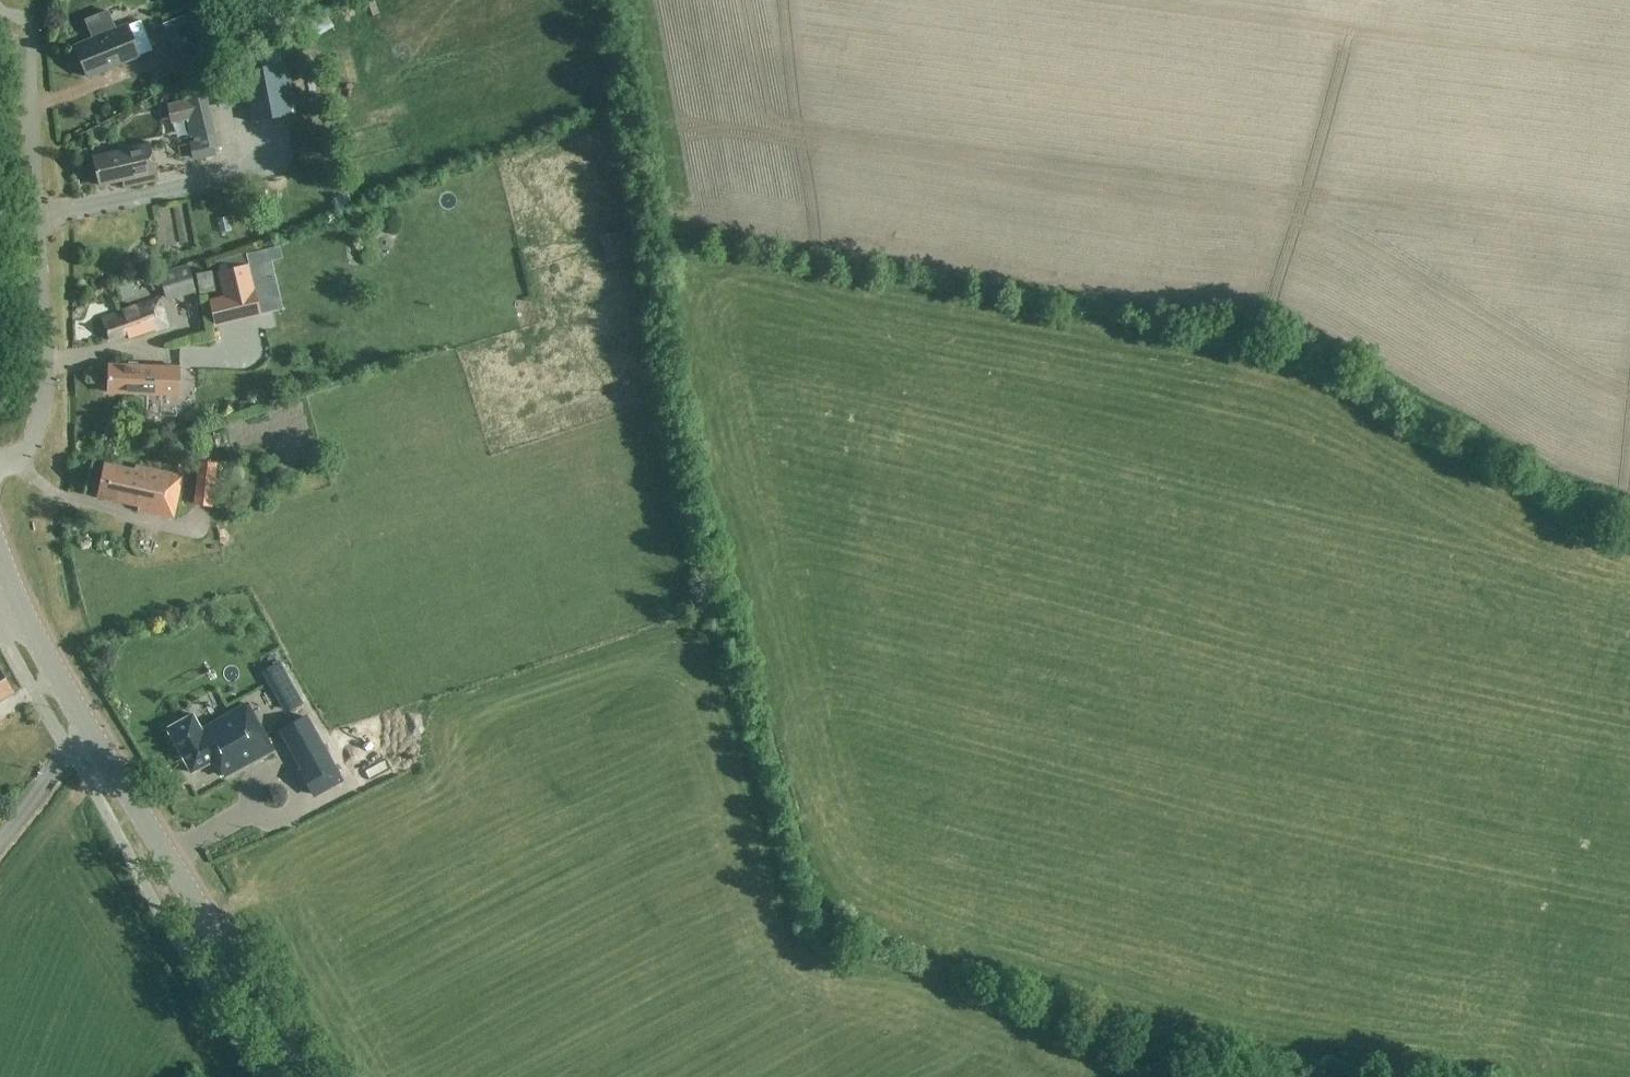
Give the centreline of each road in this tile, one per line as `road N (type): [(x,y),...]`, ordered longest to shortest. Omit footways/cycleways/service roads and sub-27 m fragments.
road 1 (tertiary): [(305,1076),(68,690),(0,549)]
road 2 (unclassified): [(0,464),(33,438),(45,378),(31,42)]

